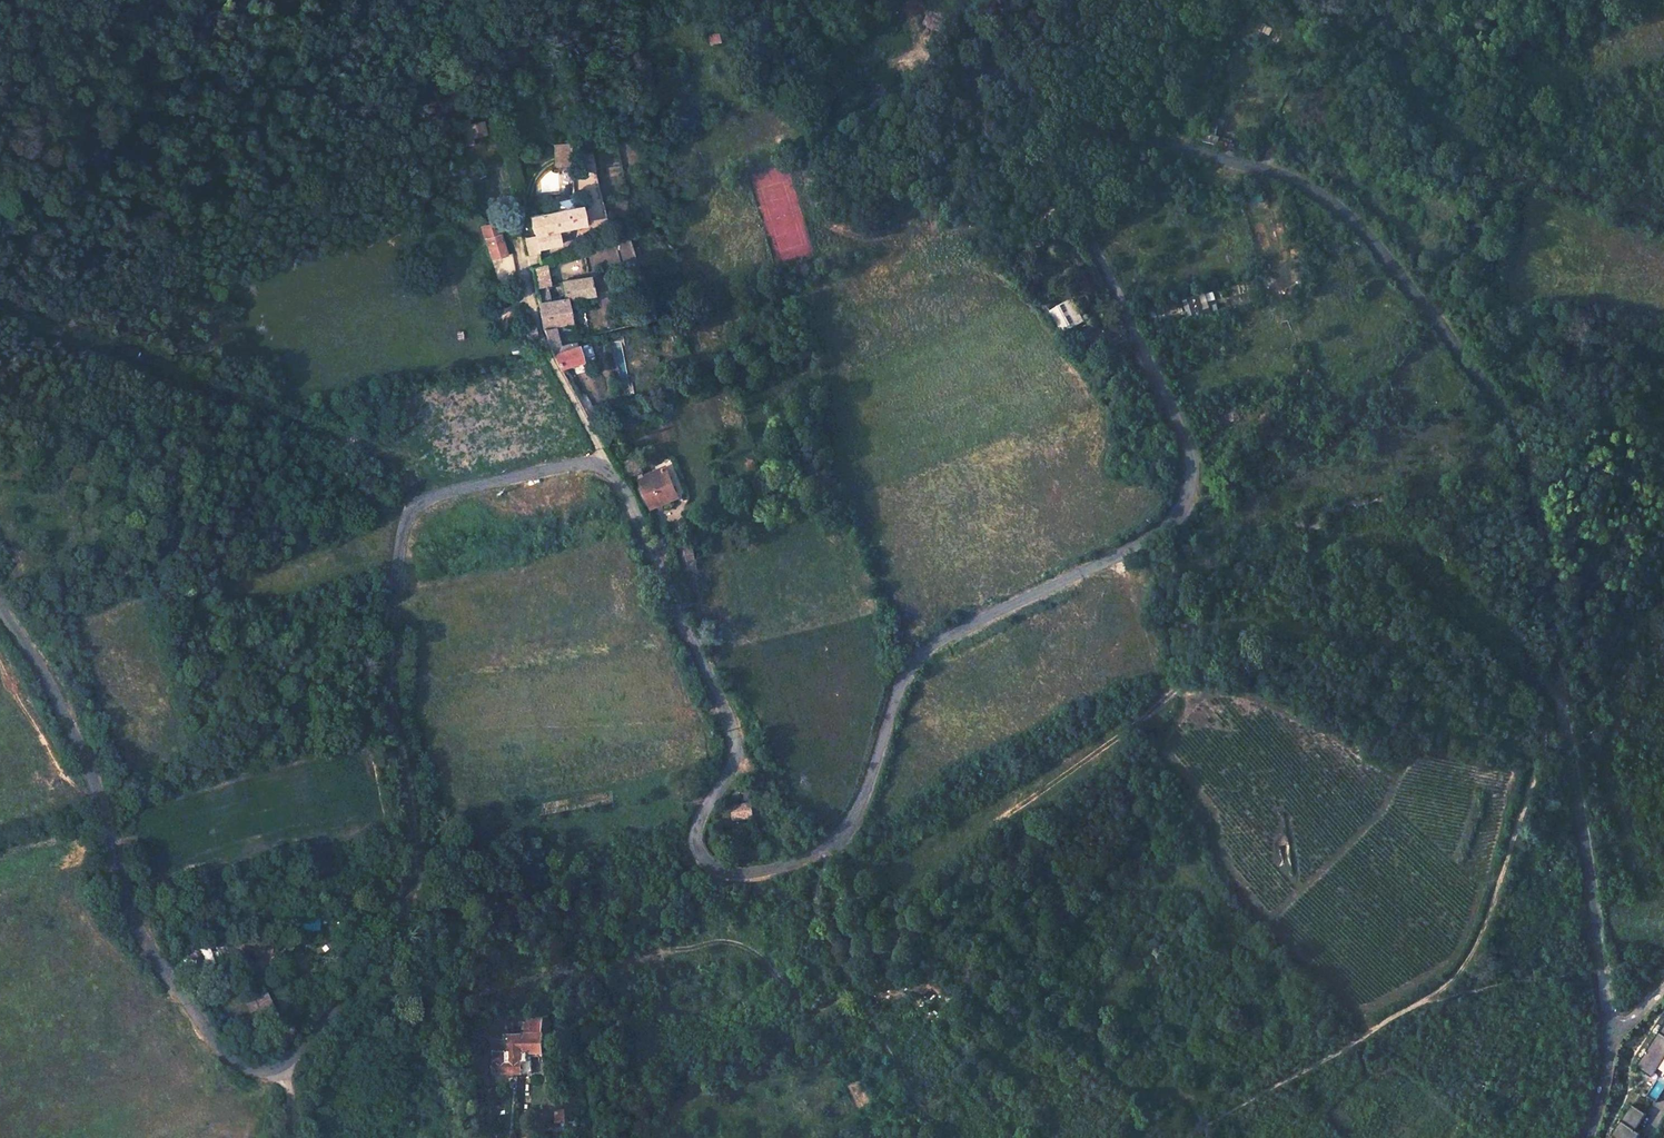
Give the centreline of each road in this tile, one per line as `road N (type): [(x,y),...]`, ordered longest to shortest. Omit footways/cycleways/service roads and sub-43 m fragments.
road 1 (unclassified): [(0,607),(66,720),(141,929),(209,1035),(232,1061),(256,1071),(278,1069),(313,1037),(392,921),(411,862),(393,731),(388,621),(399,544),(413,513),(431,500),(588,464),(610,471),(735,744),(729,775),(700,816),(694,847),(703,862),(745,877),(829,846),(861,800),(898,690),(922,654),(961,627),(1153,540),(1187,504),(1193,482),(1184,432),(1070,206),(977,116),(975,85),(993,71),(1006,74),(1101,134),(1234,159),(1312,190),(1365,234),(1502,411),(1544,528),(1612,1031)]
road 2 (track): [(1415,1005),(1451,979),(1490,918),(1540,753),(1556,662)]
road 3 (track): [(1070,206),(975,232),(836,231),(819,225),(811,206),(809,156)]
road 4 (track): [(797,863),(870,1015),(946,1137)]
road 5 (track): [(1188,1137),(1415,1005)]
road 6 (track): [(97,794),(72,788),(0,664)]

